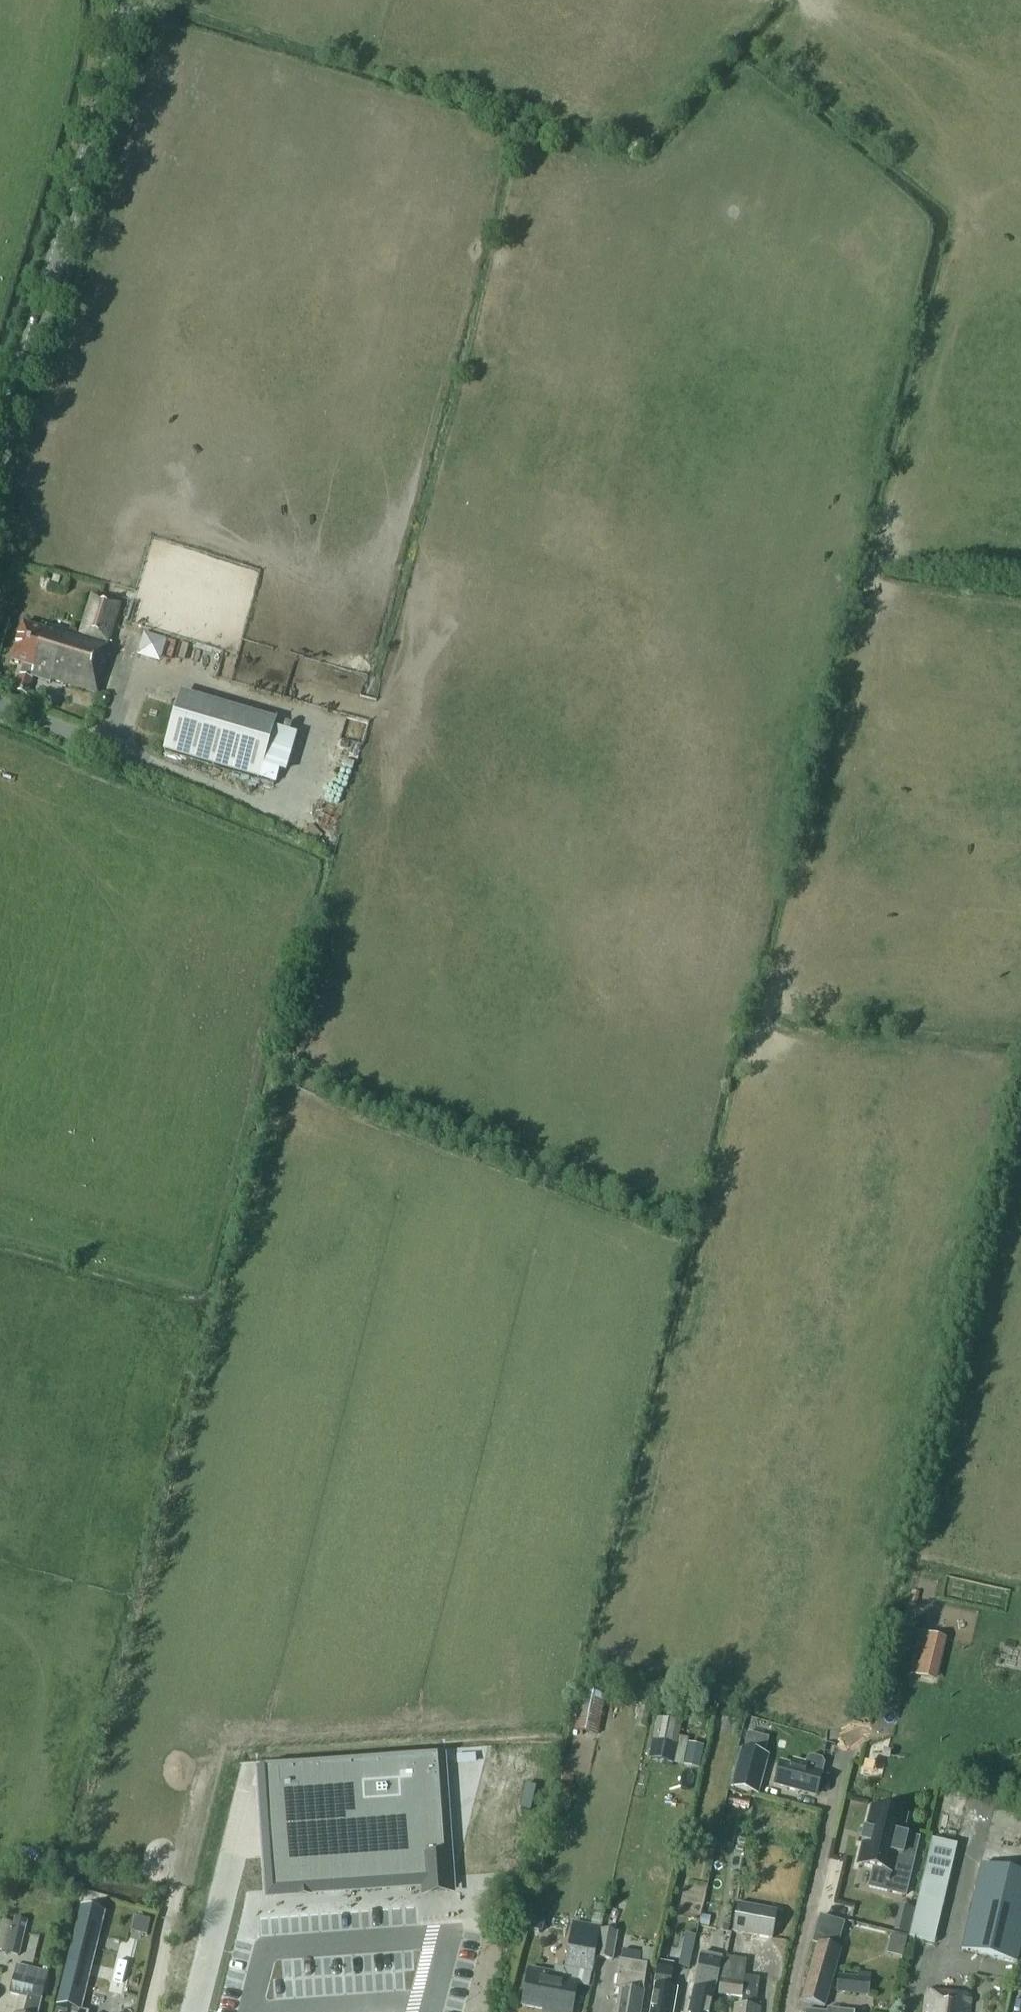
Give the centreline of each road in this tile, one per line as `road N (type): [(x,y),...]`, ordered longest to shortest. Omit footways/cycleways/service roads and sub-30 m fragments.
road 1 (tertiary): [(0,445),(99,114),(122,0)]

